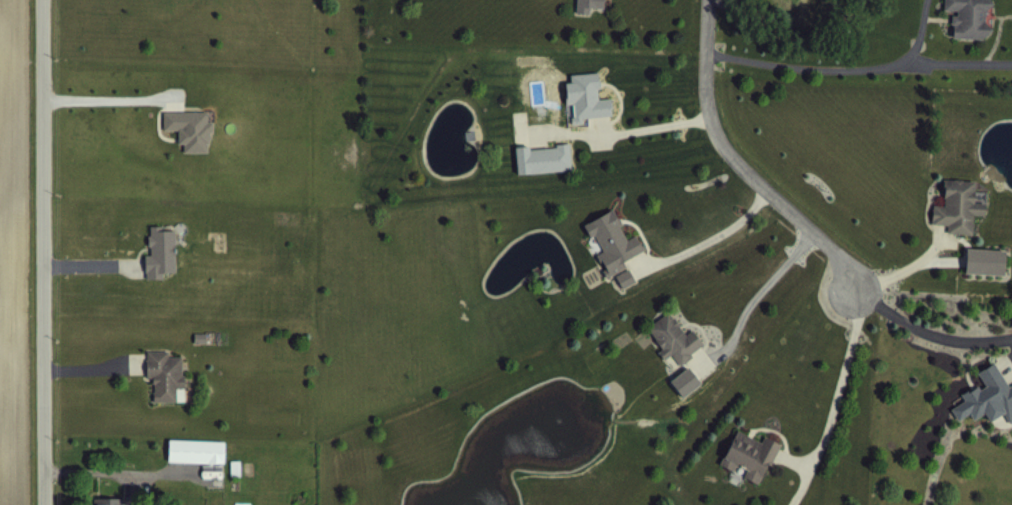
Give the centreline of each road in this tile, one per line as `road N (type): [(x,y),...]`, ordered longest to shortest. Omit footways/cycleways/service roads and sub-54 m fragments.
road 1 (tertiary): [(45,0),(47,504)]
road 2 (residential): [(710,0),(710,119),(737,158),(846,263),(854,289)]

